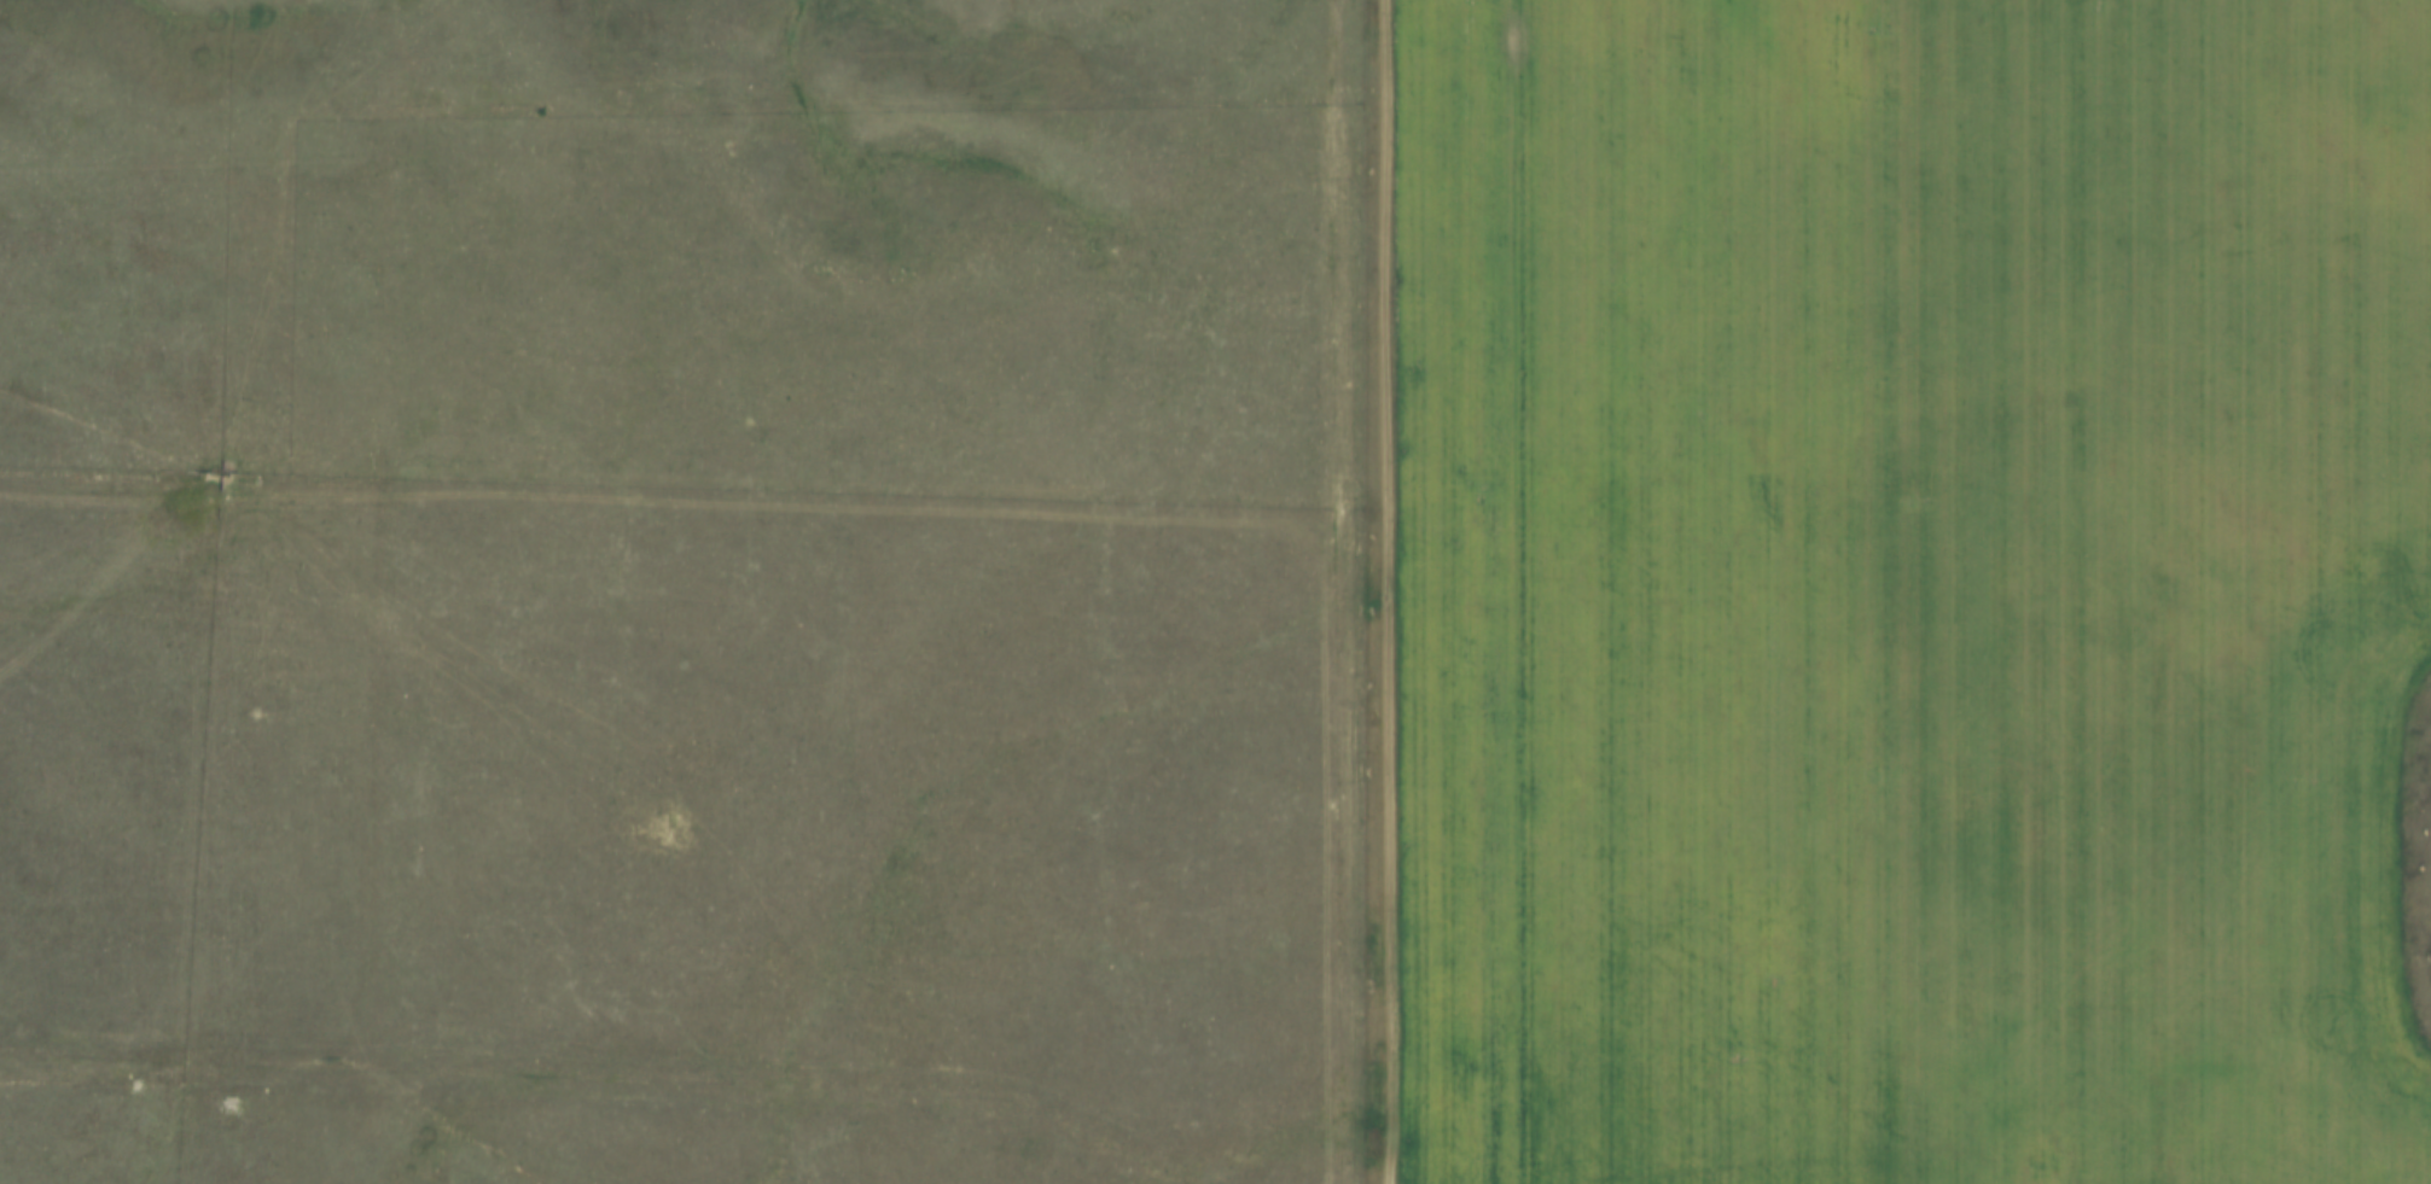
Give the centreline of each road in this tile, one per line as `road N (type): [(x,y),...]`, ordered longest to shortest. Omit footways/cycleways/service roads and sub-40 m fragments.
road 1 (track): [(1384,1183),(1385,0)]

